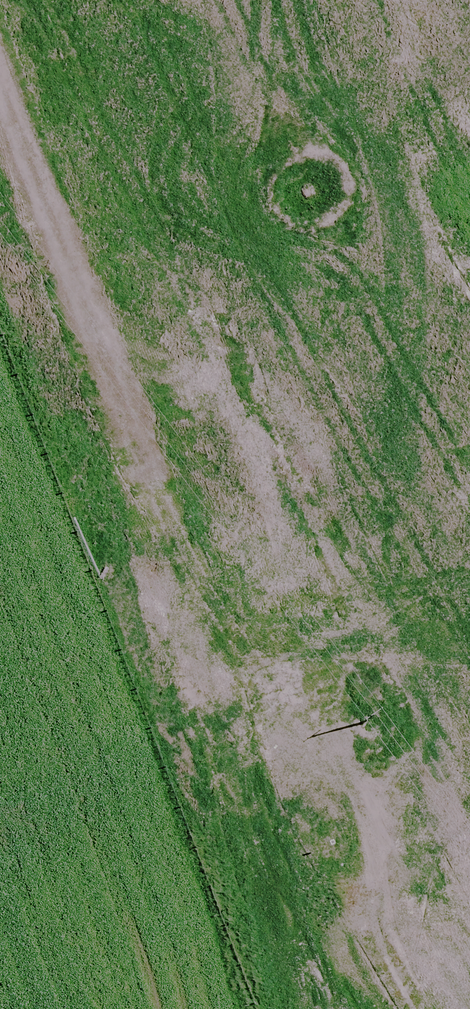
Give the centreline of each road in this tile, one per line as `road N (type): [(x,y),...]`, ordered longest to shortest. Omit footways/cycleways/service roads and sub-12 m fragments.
road 1 (secondary): [(71,0),(409,1008)]
road 2 (secondary): [(221,1008),(0,349)]

